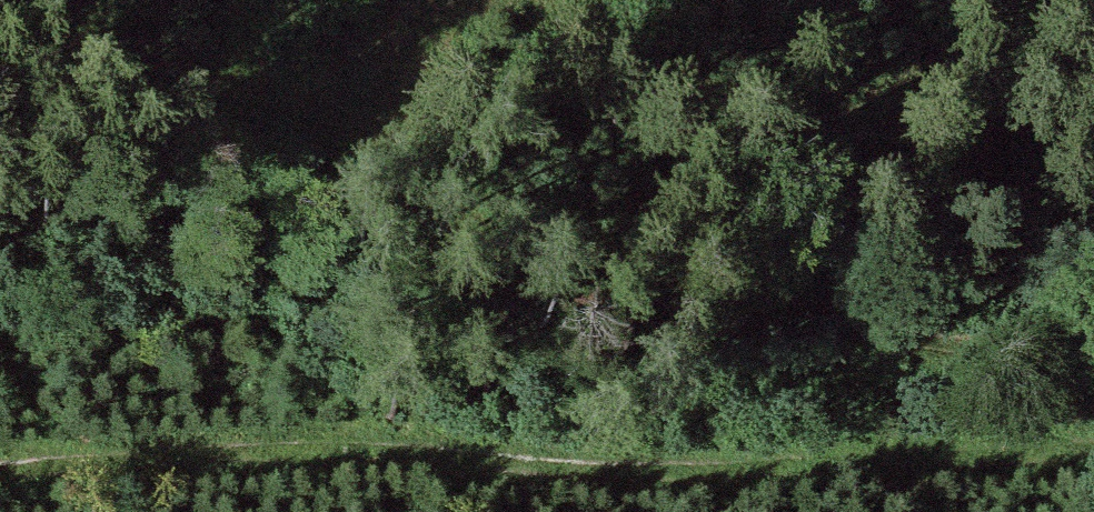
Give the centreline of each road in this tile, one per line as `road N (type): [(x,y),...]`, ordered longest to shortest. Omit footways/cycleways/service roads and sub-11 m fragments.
road 1 (track): [(1093,350),(991,356),(541,276),(335,125),(176,69),(73,0)]
road 2 (track): [(0,486),(348,457),(709,449),(1021,464),(1093,455)]

